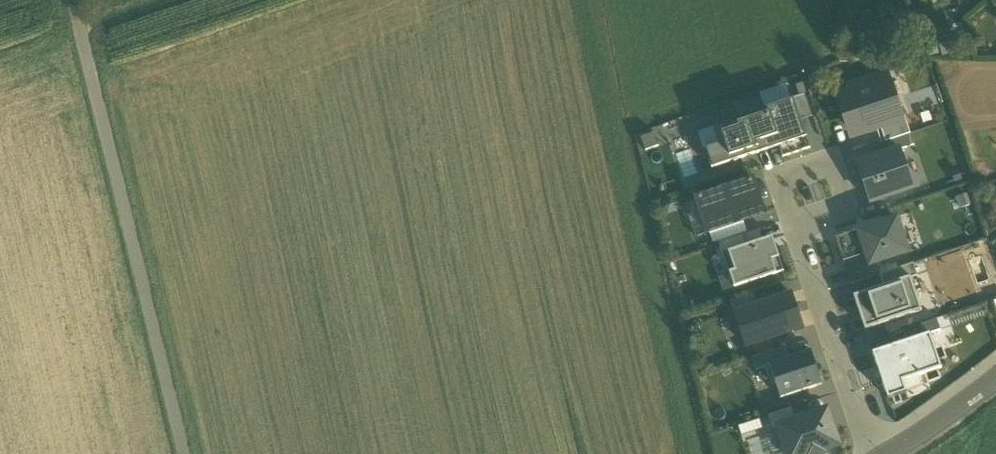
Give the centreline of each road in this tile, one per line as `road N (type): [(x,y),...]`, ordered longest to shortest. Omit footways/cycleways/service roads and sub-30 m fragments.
road 1 (residential): [(871,453),(799,230)]
road 2 (residential): [(799,230),(784,184),(831,168),(848,215)]
road 3 (residential): [(995,385),(895,453)]

